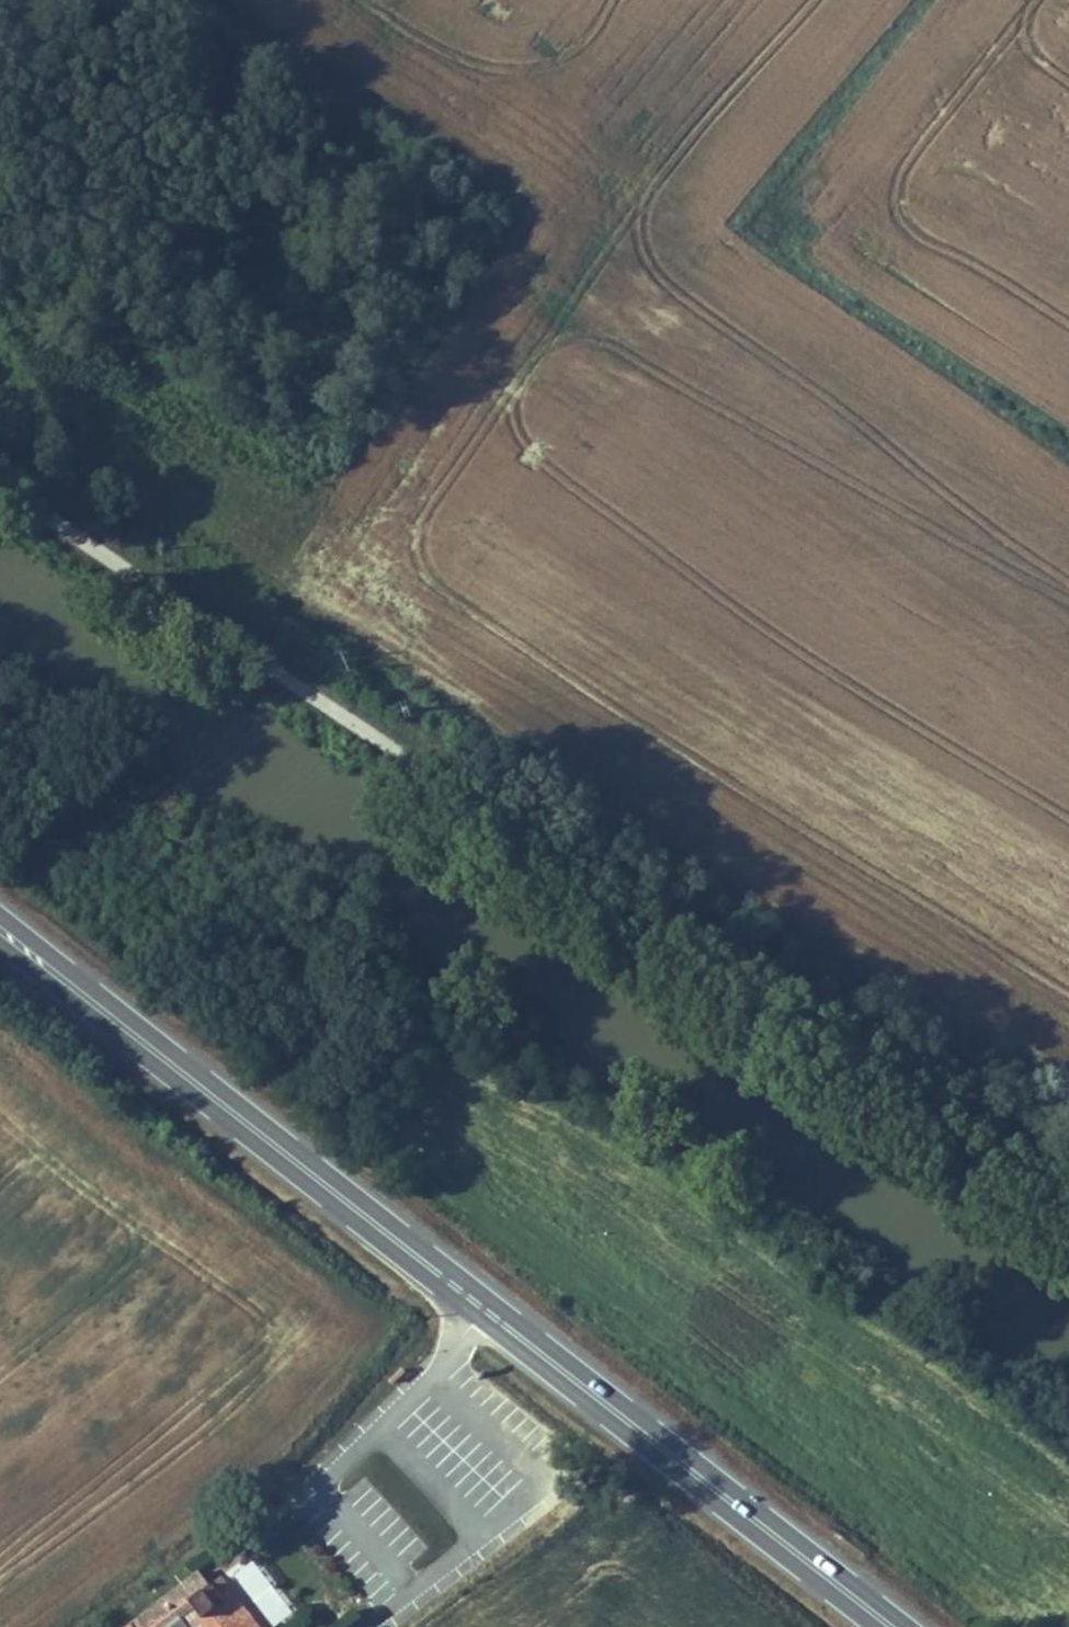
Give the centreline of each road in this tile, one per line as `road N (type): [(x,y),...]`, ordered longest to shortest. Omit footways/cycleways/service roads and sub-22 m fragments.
road 1 (primary): [(0,913),(918,1626)]

